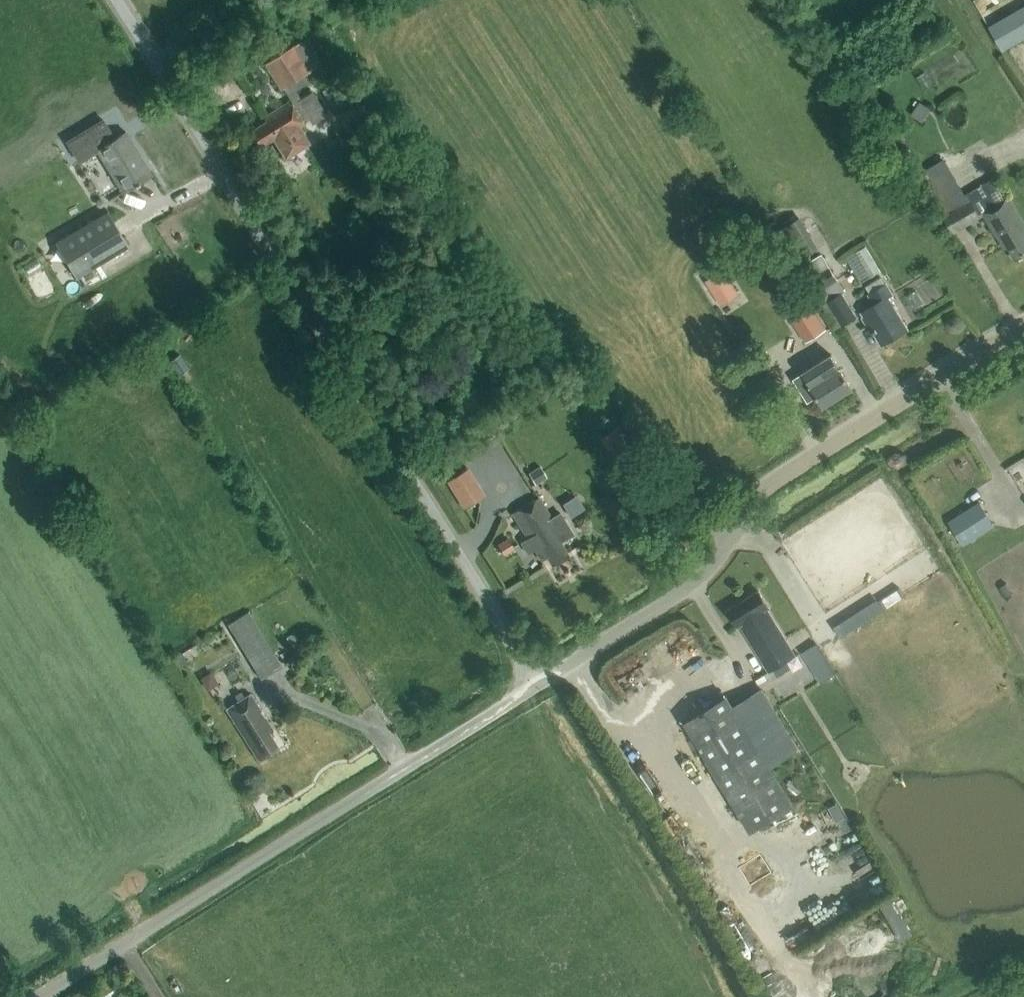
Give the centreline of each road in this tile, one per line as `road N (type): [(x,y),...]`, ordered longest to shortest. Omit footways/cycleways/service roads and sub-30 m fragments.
road 1 (unclassified): [(537,681),(112,0)]
road 2 (unclassified): [(537,681),(704,576),(743,502),(762,484),(1023,322)]
road 3 (unclassified): [(37,996),(537,681)]

